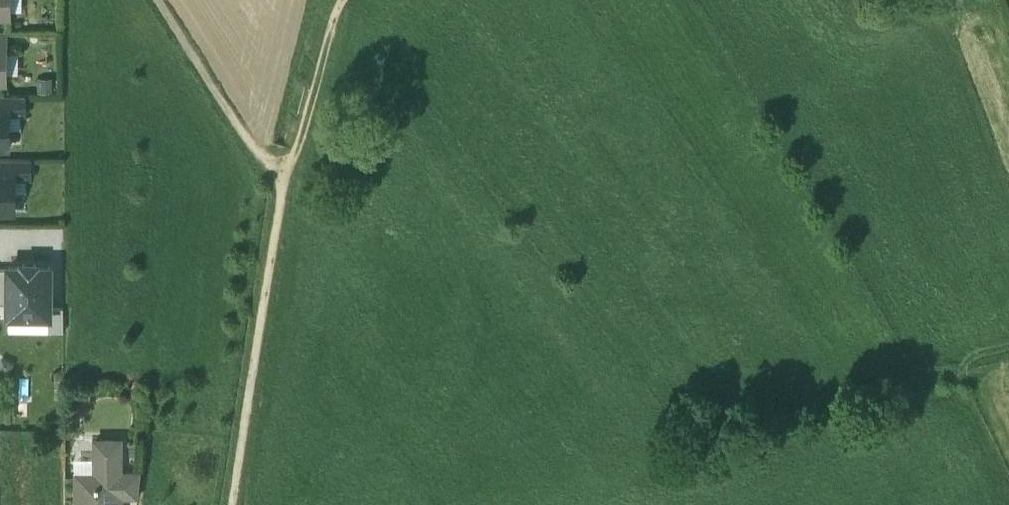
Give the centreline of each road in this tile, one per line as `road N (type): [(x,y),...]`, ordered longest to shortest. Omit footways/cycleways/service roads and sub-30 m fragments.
road 1 (track): [(341,0),(274,230),(234,504)]
road 2 (track): [(283,189),(221,115),(157,0)]

